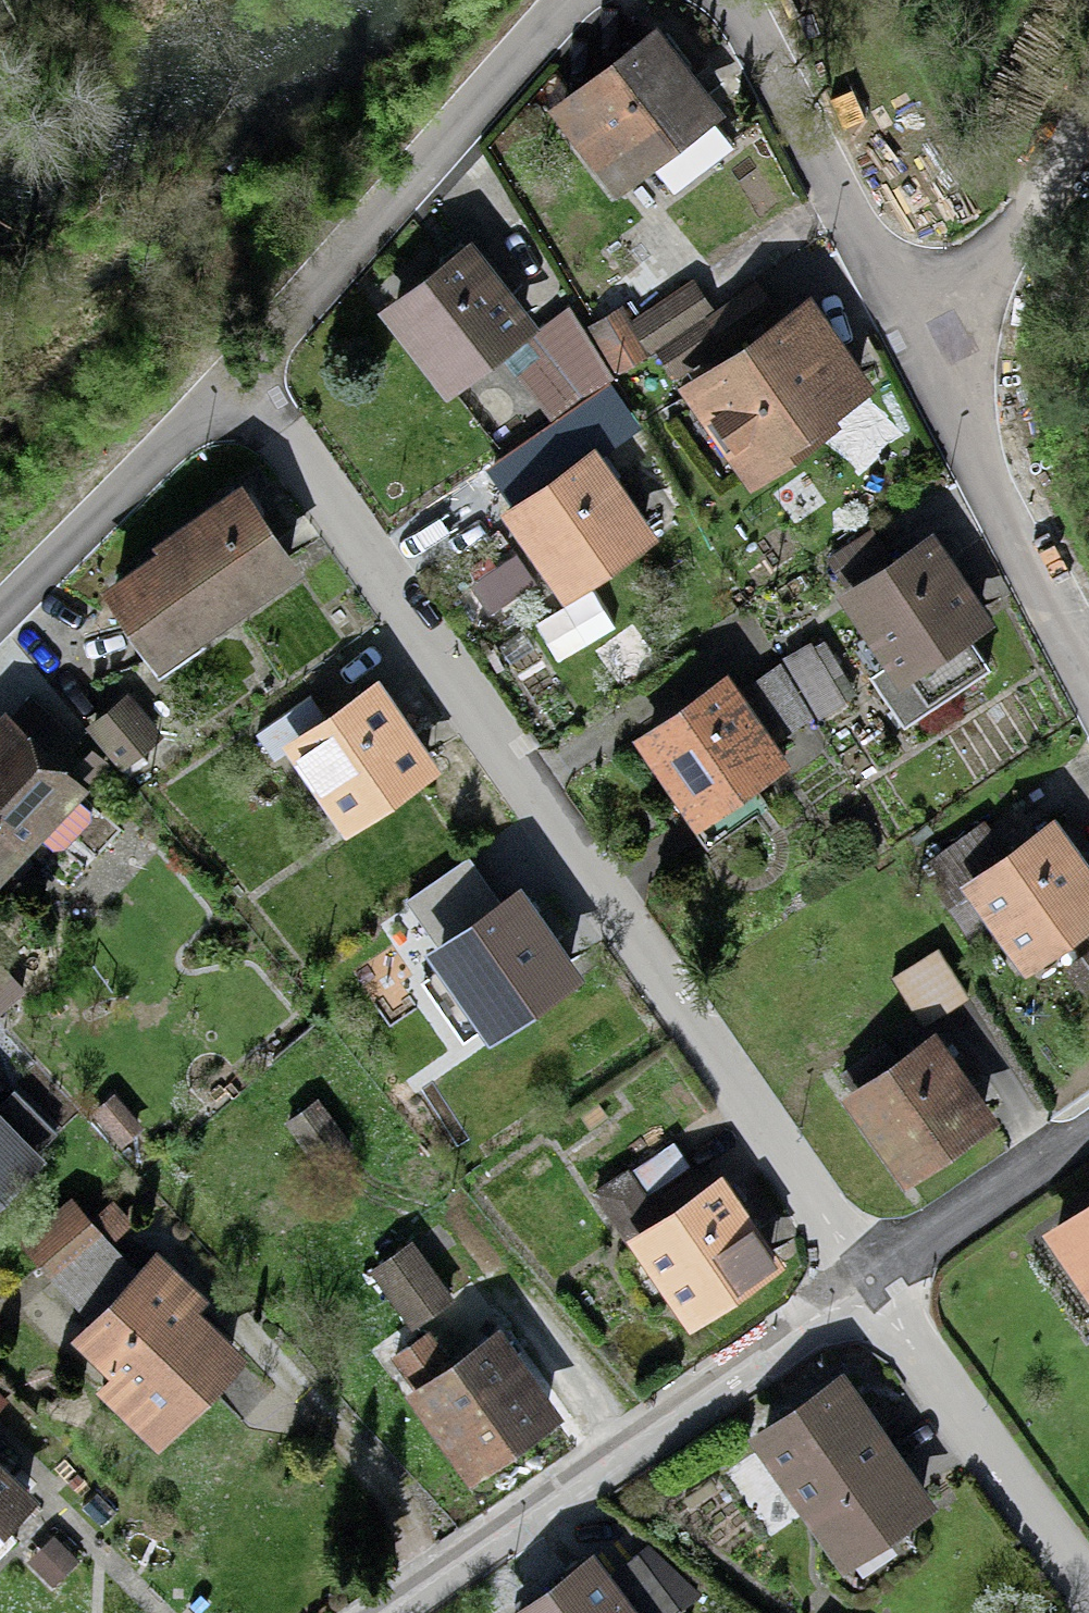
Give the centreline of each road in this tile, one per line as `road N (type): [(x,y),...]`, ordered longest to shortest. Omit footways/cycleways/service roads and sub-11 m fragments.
road 1 (residential): [(866,1282),(240,377)]
road 2 (residential): [(401,1612),(866,1282)]
road 3 (residential): [(240,377),(561,0)]
road 4 (residential): [(1088,687),(917,340)]
road 5 (residential): [(1088,1591),(866,1282)]
road 6 (residential): [(917,340),(751,0)]
road 7 (residential): [(240,377),(0,622)]
road 8 (residential): [(917,340),(994,268),(1088,112)]
road 9 (residential): [(866,1282),(1088,1137)]

